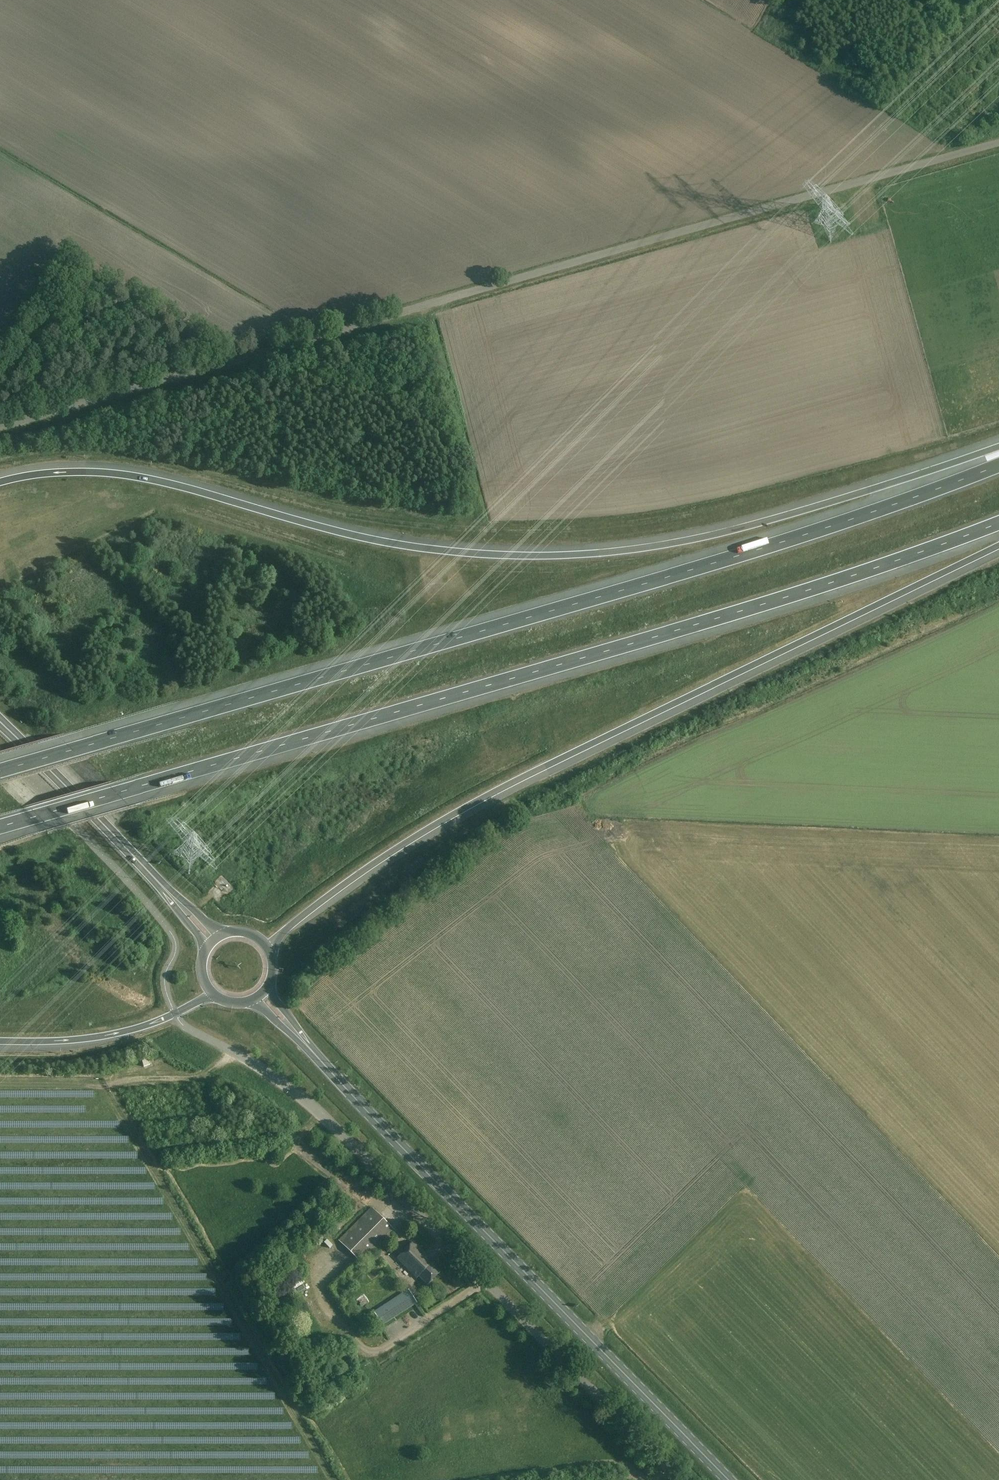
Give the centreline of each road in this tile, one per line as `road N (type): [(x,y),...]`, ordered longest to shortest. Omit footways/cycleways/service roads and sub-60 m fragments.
road 1 (motorway): [(998,466),(645,584),(0,771)]
road 2 (motorway): [(0,826),(765,605),(998,523)]
road 3 (unclassified): [(0,426),(998,143)]
road 4 (motorway): [(998,448),(707,537),(555,556),(366,539),(117,474),(0,483)]
road 5 (motorway): [(269,949),(338,889),(466,808),(998,547)]
road 6 (unclassified): [(680,1479),(319,1112),(175,1014)]
road 7 (secondary): [(728,1479),(304,1043)]
road 8 (unclassified): [(175,1014),(164,982),(176,948),(171,933),(0,752)]
road 9 (secondary): [(167,892),(0,724)]
road 10 (motorway): [(0,1041),(103,1036),(175,1014)]

